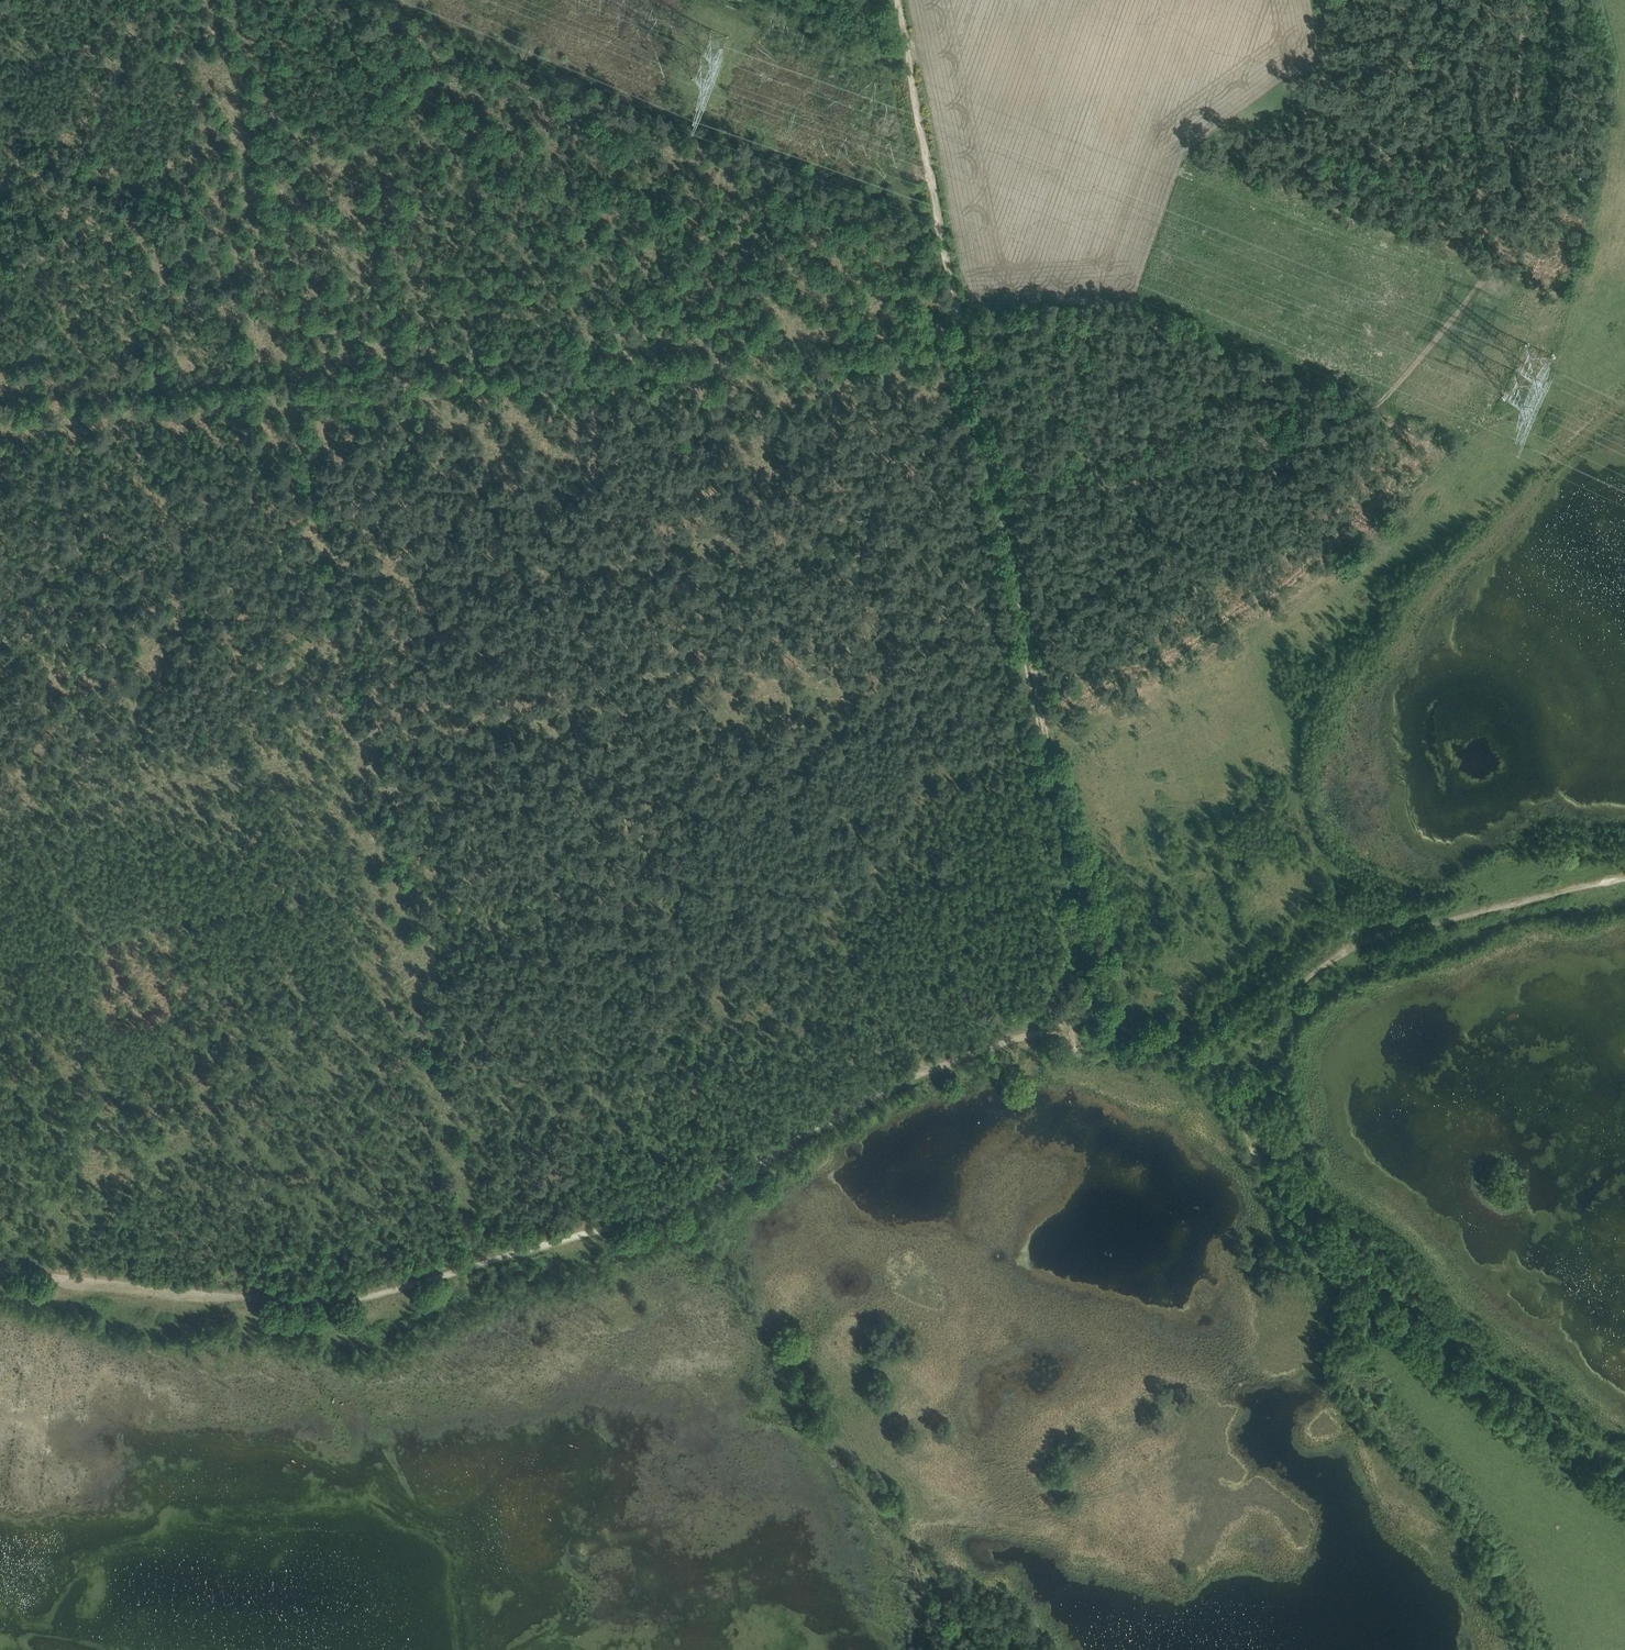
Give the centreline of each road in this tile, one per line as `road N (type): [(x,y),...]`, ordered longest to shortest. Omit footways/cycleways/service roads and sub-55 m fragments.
road 1 (track): [(1099,1012),(973,1053),(693,1199),(339,1301),(215,1298),(0,1271)]
road 2 (track): [(897,0),(1023,628)]
road 3 (track): [(1624,877),(1342,946),(1208,1061)]
road 4 (track): [(1023,628),(1099,1012)]
road 5 (track): [(1208,1061),(1141,1042),(1099,1012)]

